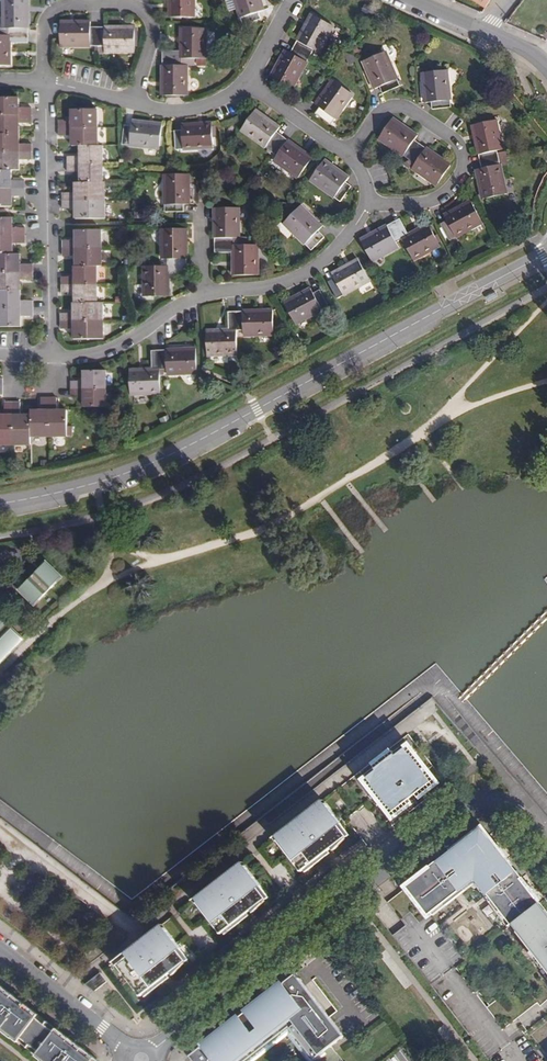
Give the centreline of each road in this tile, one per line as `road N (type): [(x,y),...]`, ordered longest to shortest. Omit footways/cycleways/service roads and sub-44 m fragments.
road 1 (tertiary): [(0,504),(89,484),(178,451),(546,255)]
road 2 (residential): [(141,1060),(461,813),(488,808)]
road 3 (residential): [(368,206),(435,205),(454,191),(465,157),(455,143),(393,108),(350,159)]
road 4 (residential): [(46,358),(42,87)]
road 5 (residential): [(132,105),(154,34),(131,6),(67,4),(42,29),(42,87)]
road 6 (residential): [(209,296),(269,291),(314,271),(345,244),(368,206)]
road 7 (residential): [(141,1060),(0,949)]
road 8 (residential): [(46,358),(104,355),(209,296)]
road 9 (residential): [(350,159),(246,84)]
road 10 (residential): [(246,84),(200,111),(132,105)]

